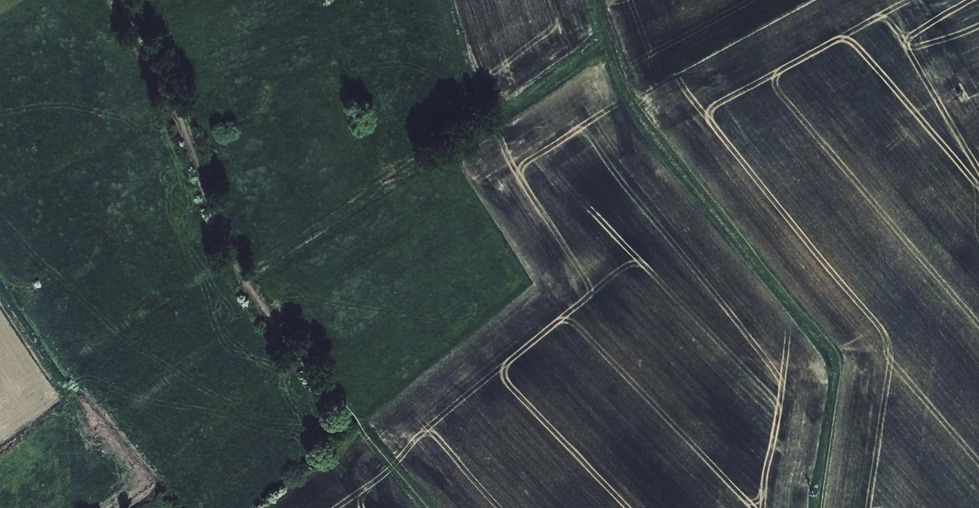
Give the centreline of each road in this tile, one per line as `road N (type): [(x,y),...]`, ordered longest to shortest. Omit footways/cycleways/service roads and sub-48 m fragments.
road 1 (track): [(438,507),(238,266),(185,111),(125,0)]

